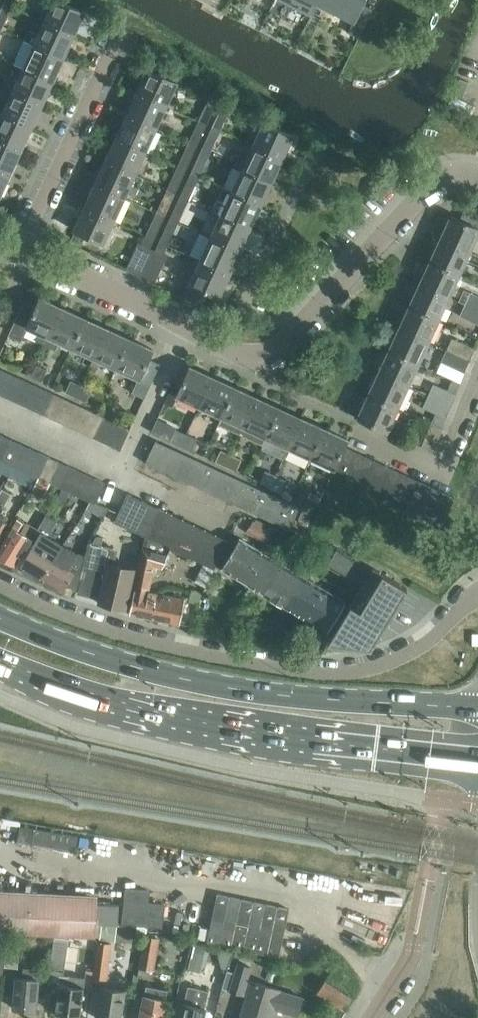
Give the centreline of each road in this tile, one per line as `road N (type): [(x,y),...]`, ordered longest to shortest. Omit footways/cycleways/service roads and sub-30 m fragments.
road 1 (residential): [(20,250),(263,355),(277,349),(437,182),(452,175),(477,180)]
road 2 (residential): [(477,595),(411,650),(369,668),(333,671),(122,636),(0,589)]
road 3 (primary): [(477,707),(279,694),(184,678),(0,616)]
road 4 (primary): [(0,664),(127,709),(265,735),(477,758)]
road 5 (residential): [(20,250),(121,31)]
road 6 (residential): [(359,429),(446,467),(477,387)]

